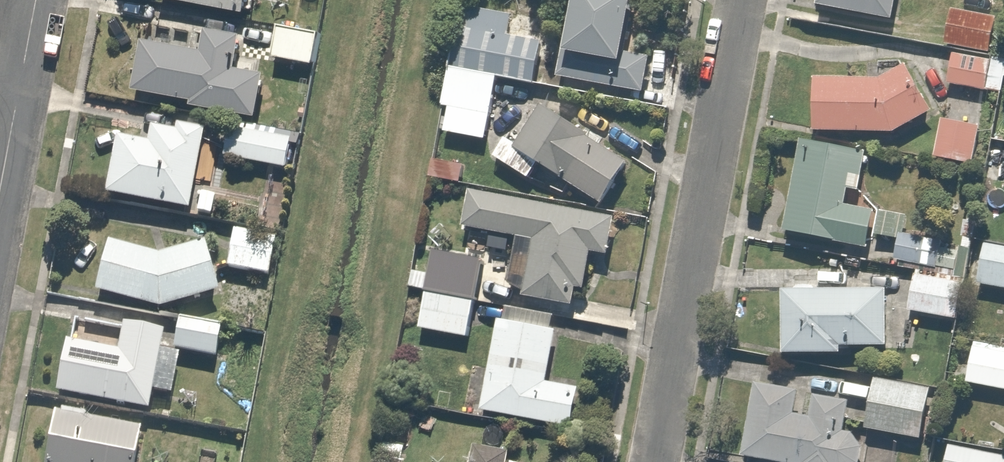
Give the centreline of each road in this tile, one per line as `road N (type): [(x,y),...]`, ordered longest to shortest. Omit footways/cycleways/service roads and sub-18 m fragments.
road 1 (residential): [(655,461),(742,0)]
road 2 (residential): [(26,64),(0,199)]

